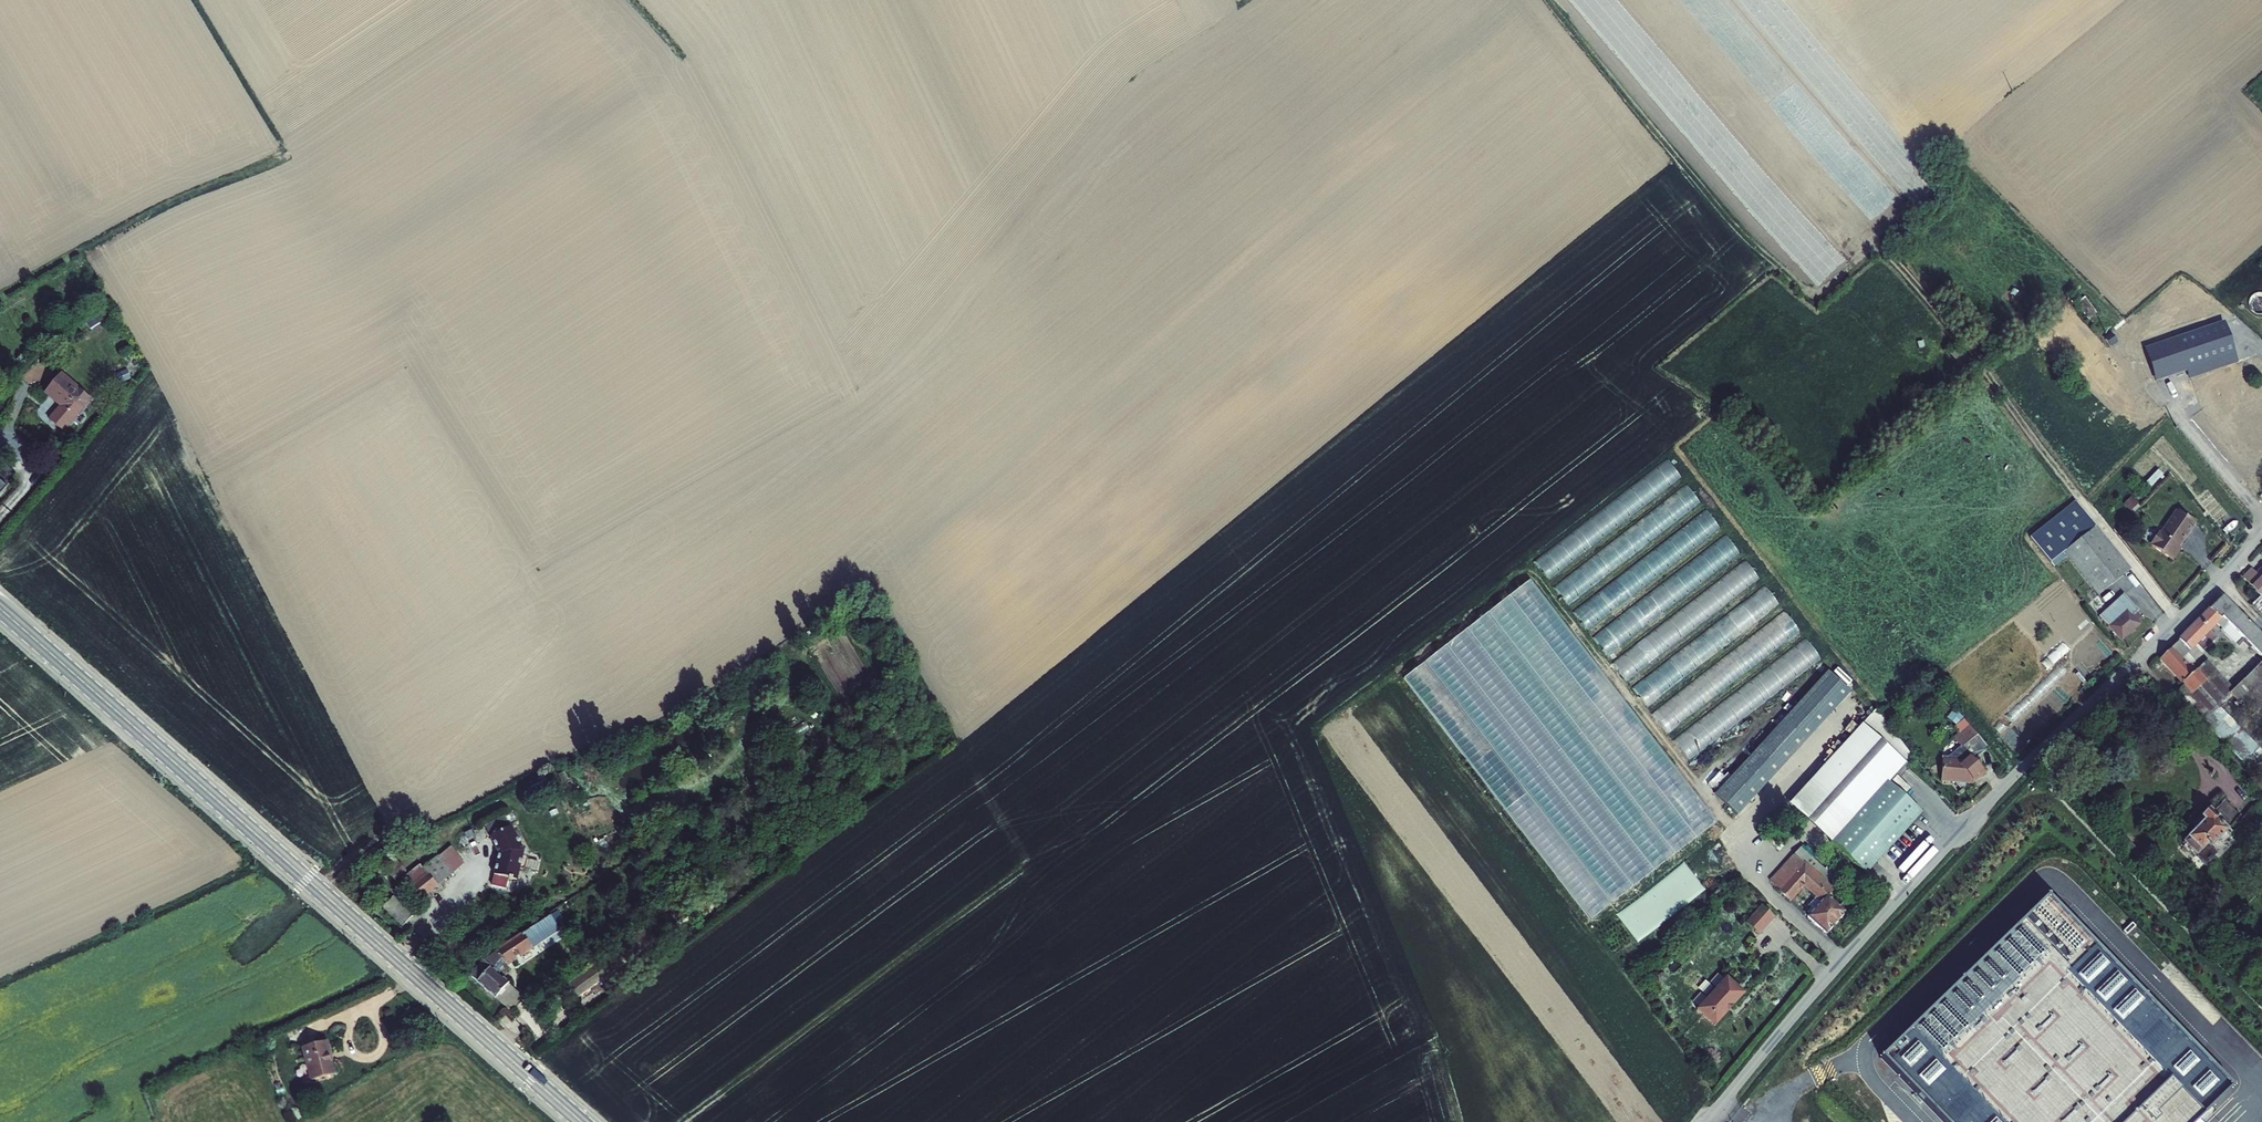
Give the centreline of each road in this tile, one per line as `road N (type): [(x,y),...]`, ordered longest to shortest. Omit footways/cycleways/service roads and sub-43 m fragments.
road 1 (unclassified): [(2261,534),(1945,847),(1706,1121)]
road 2 (secondary): [(582,1121),(0,609)]

